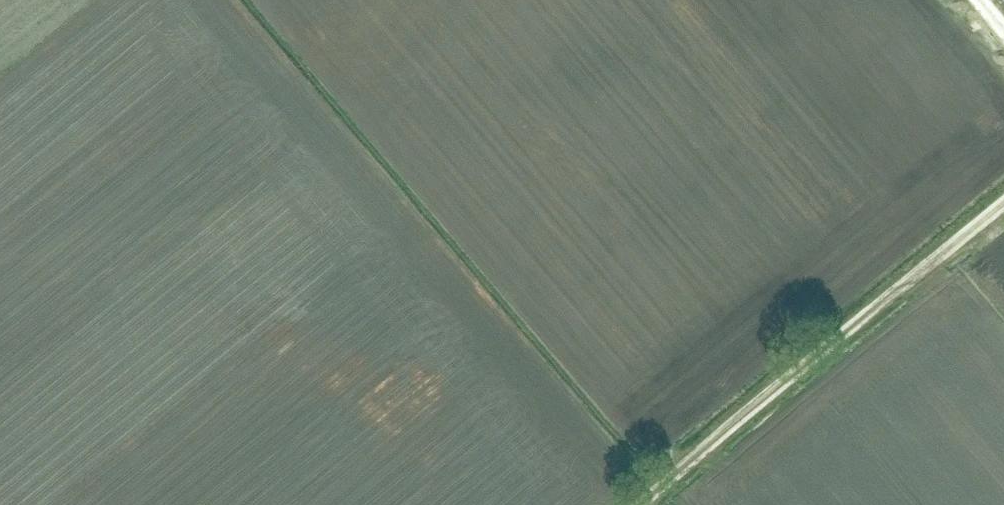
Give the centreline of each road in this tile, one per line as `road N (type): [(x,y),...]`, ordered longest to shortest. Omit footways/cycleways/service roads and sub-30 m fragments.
road 1 (track): [(630,504),(1003,200)]

